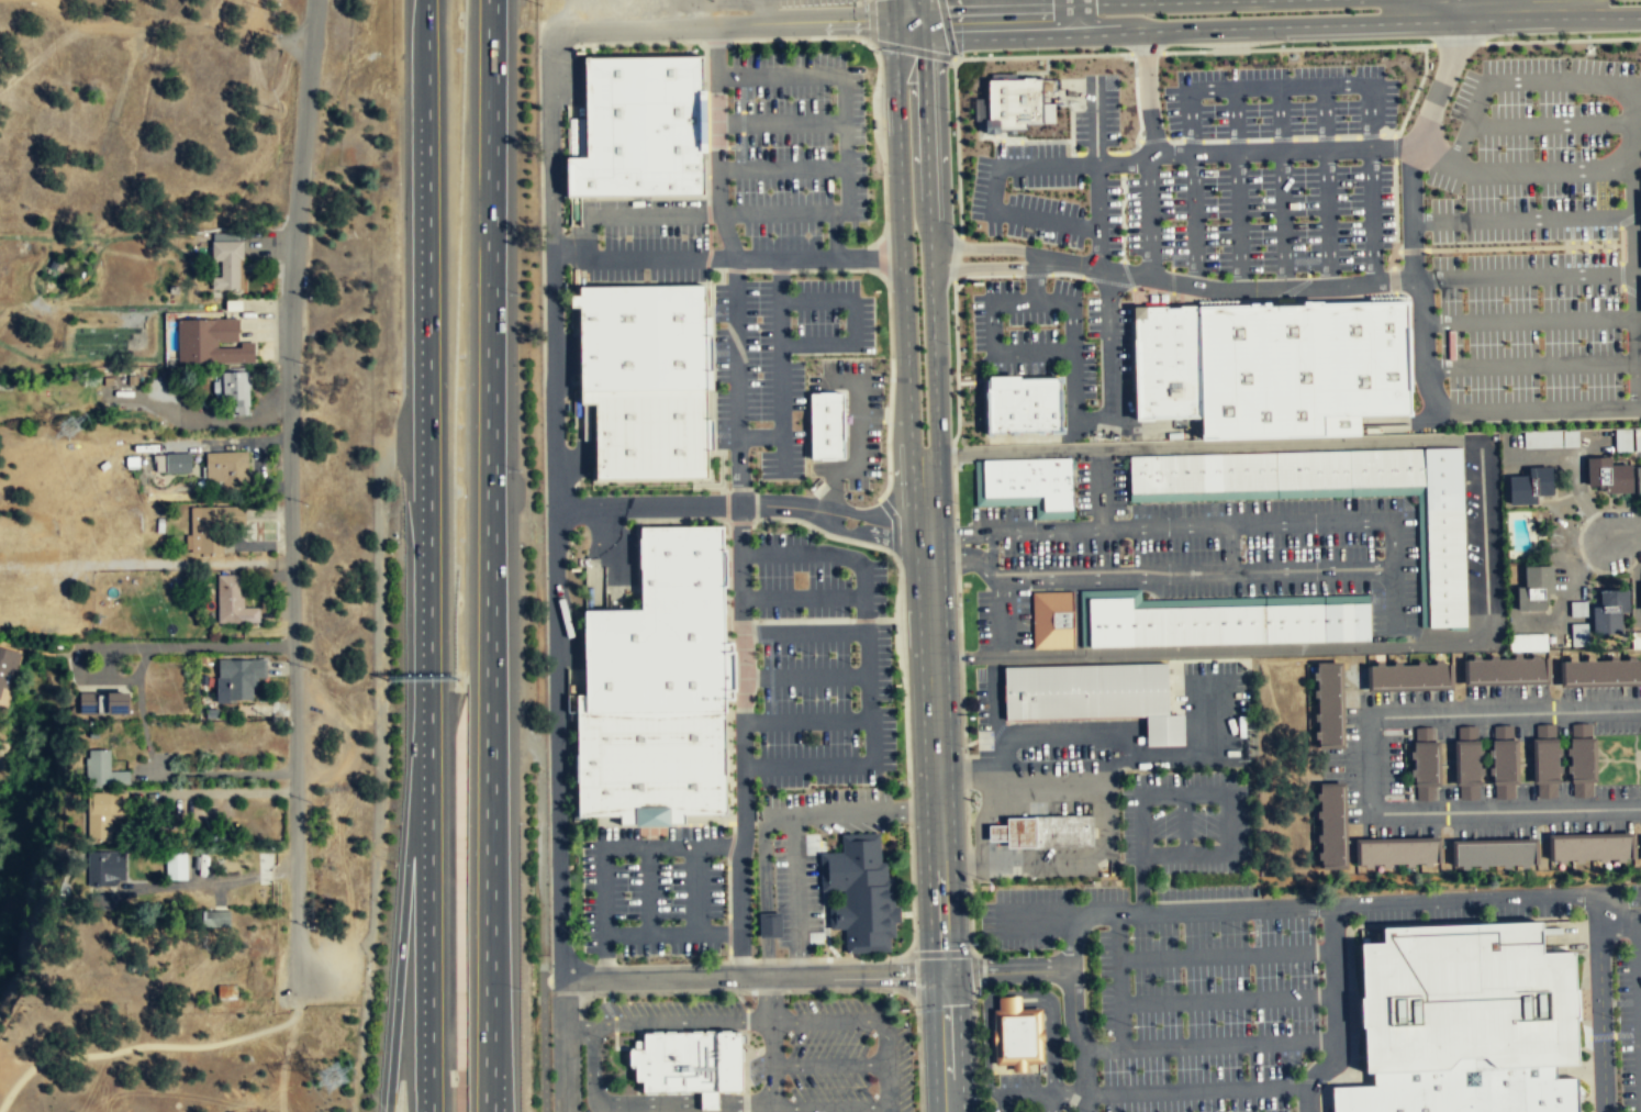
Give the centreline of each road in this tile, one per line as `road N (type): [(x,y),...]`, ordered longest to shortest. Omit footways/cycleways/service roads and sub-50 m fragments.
road 1 (motorway): [(492,1111),(492,0)]
road 2 (residential): [(314,0),(288,408),(302,977)]
road 3 (residential): [(559,36),(549,55),(560,979)]
road 4 (motorway): [(425,0),(425,792)]
road 5 (secondary): [(925,468),(948,1111)]
road 6 (secondary): [(925,468),(936,445),(923,52),(906,23)]
road 7 (secondary): [(906,23),(896,47),(911,445),(925,468)]
road 8 (residential): [(560,979),(944,975)]
road 9 (residential): [(555,507),(780,505),(928,529)]
road 10 (tertiary): [(1283,14),(1640,6)]
road 11 (residential): [(559,36),(906,23)]
road 12 (motorway): [(425,792),(409,850),(389,1111)]
road 13 (motorway): [(425,792),(431,1111)]
road 14 (residential): [(560,979),(561,1111)]
road 15 (tertiary): [(1032,21),(906,23)]

